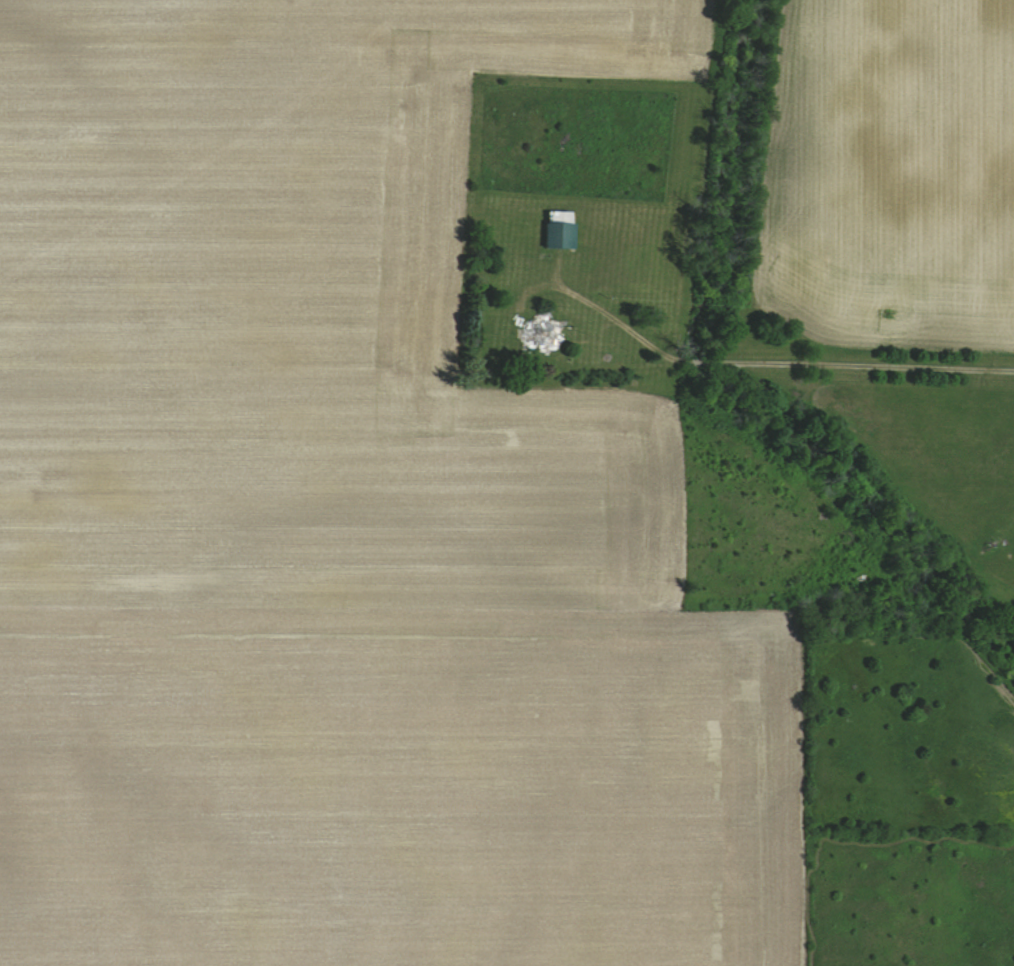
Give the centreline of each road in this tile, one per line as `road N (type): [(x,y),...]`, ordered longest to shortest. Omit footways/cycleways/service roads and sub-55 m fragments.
road 1 (residential): [(1013,373),(677,363),(563,290),(530,293)]

